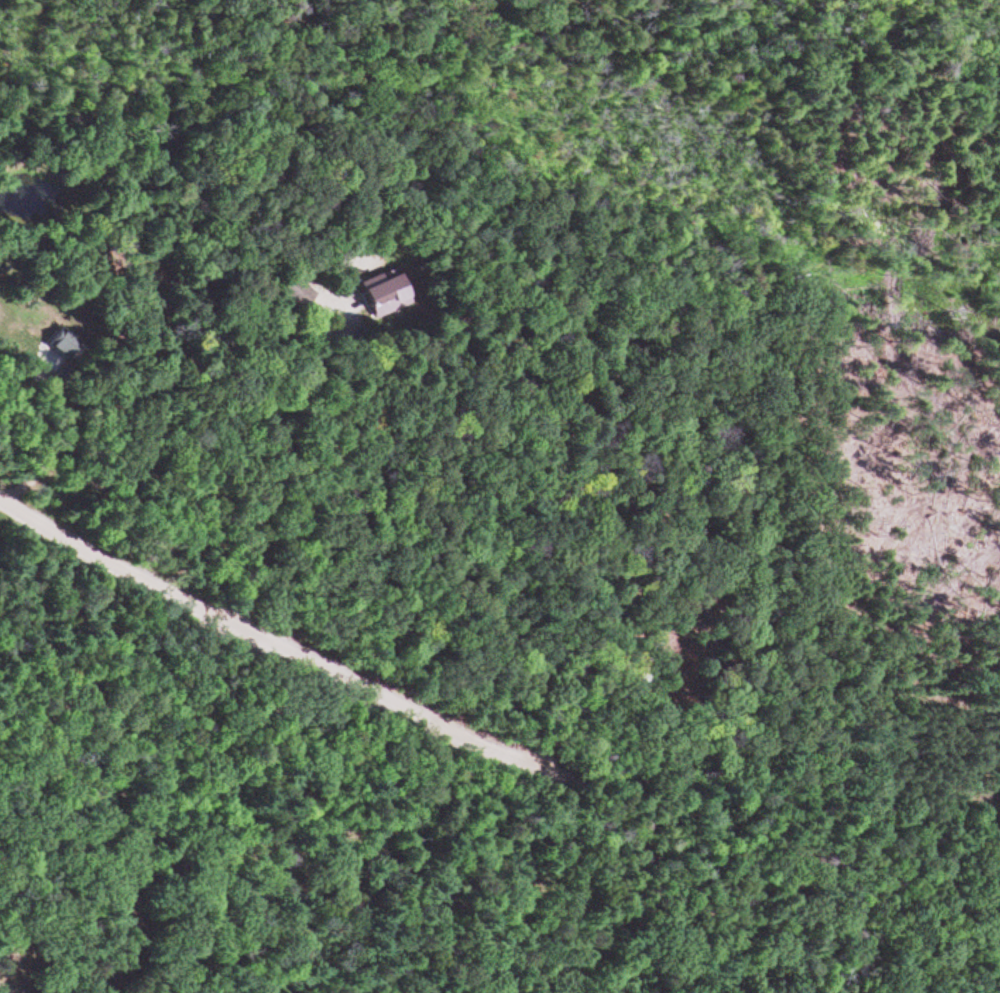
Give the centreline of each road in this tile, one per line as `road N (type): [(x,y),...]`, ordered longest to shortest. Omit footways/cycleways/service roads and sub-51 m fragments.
road 1 (track): [(999,904),(942,879),(847,802),(690,768),(574,775),(270,640)]
road 2 (residential): [(270,640),(198,610),(0,498)]

